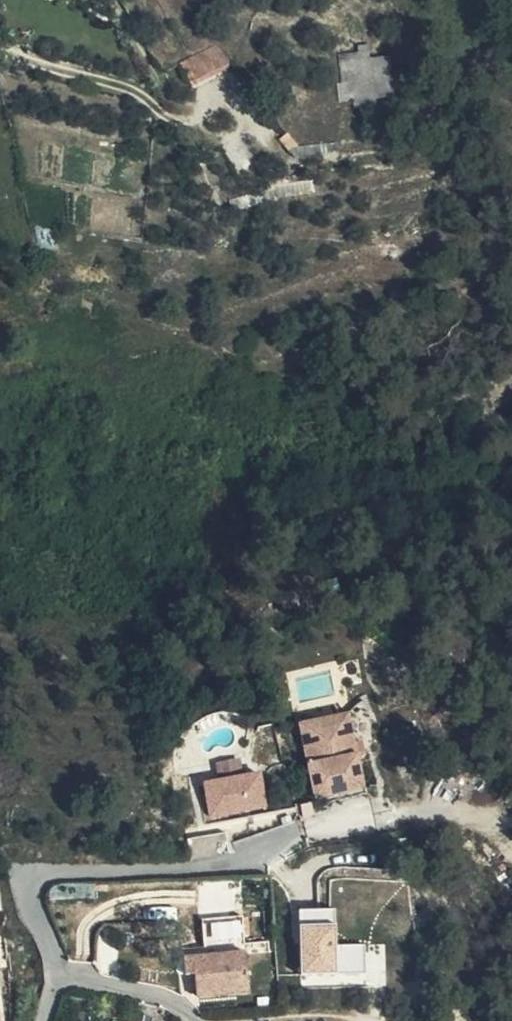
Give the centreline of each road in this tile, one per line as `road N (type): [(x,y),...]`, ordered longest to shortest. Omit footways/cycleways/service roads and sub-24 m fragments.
road 1 (residential): [(59,971),(30,895),(39,874),(219,866),(289,836)]
road 2 (residential): [(59,971),(165,997),(191,1020)]

